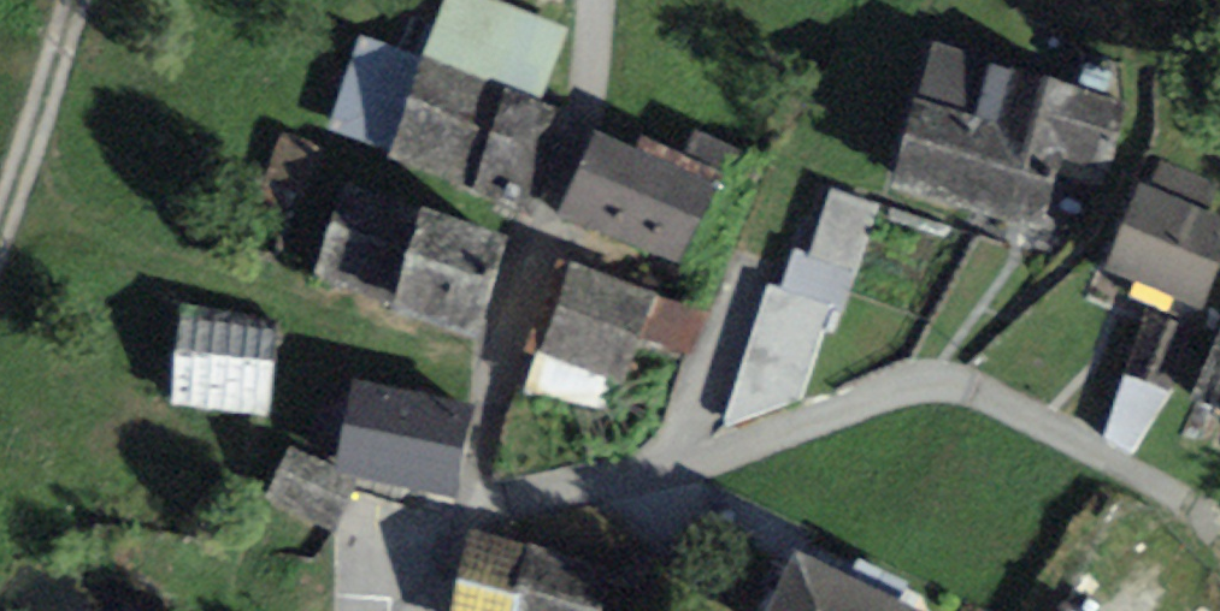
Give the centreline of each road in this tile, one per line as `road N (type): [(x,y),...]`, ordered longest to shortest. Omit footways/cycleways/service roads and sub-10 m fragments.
road 1 (residential): [(469,523),(915,381),(977,390),(1185,504)]
road 2 (residential): [(469,523),(595,72),(601,0)]
road 3 (track): [(0,237),(79,0)]

